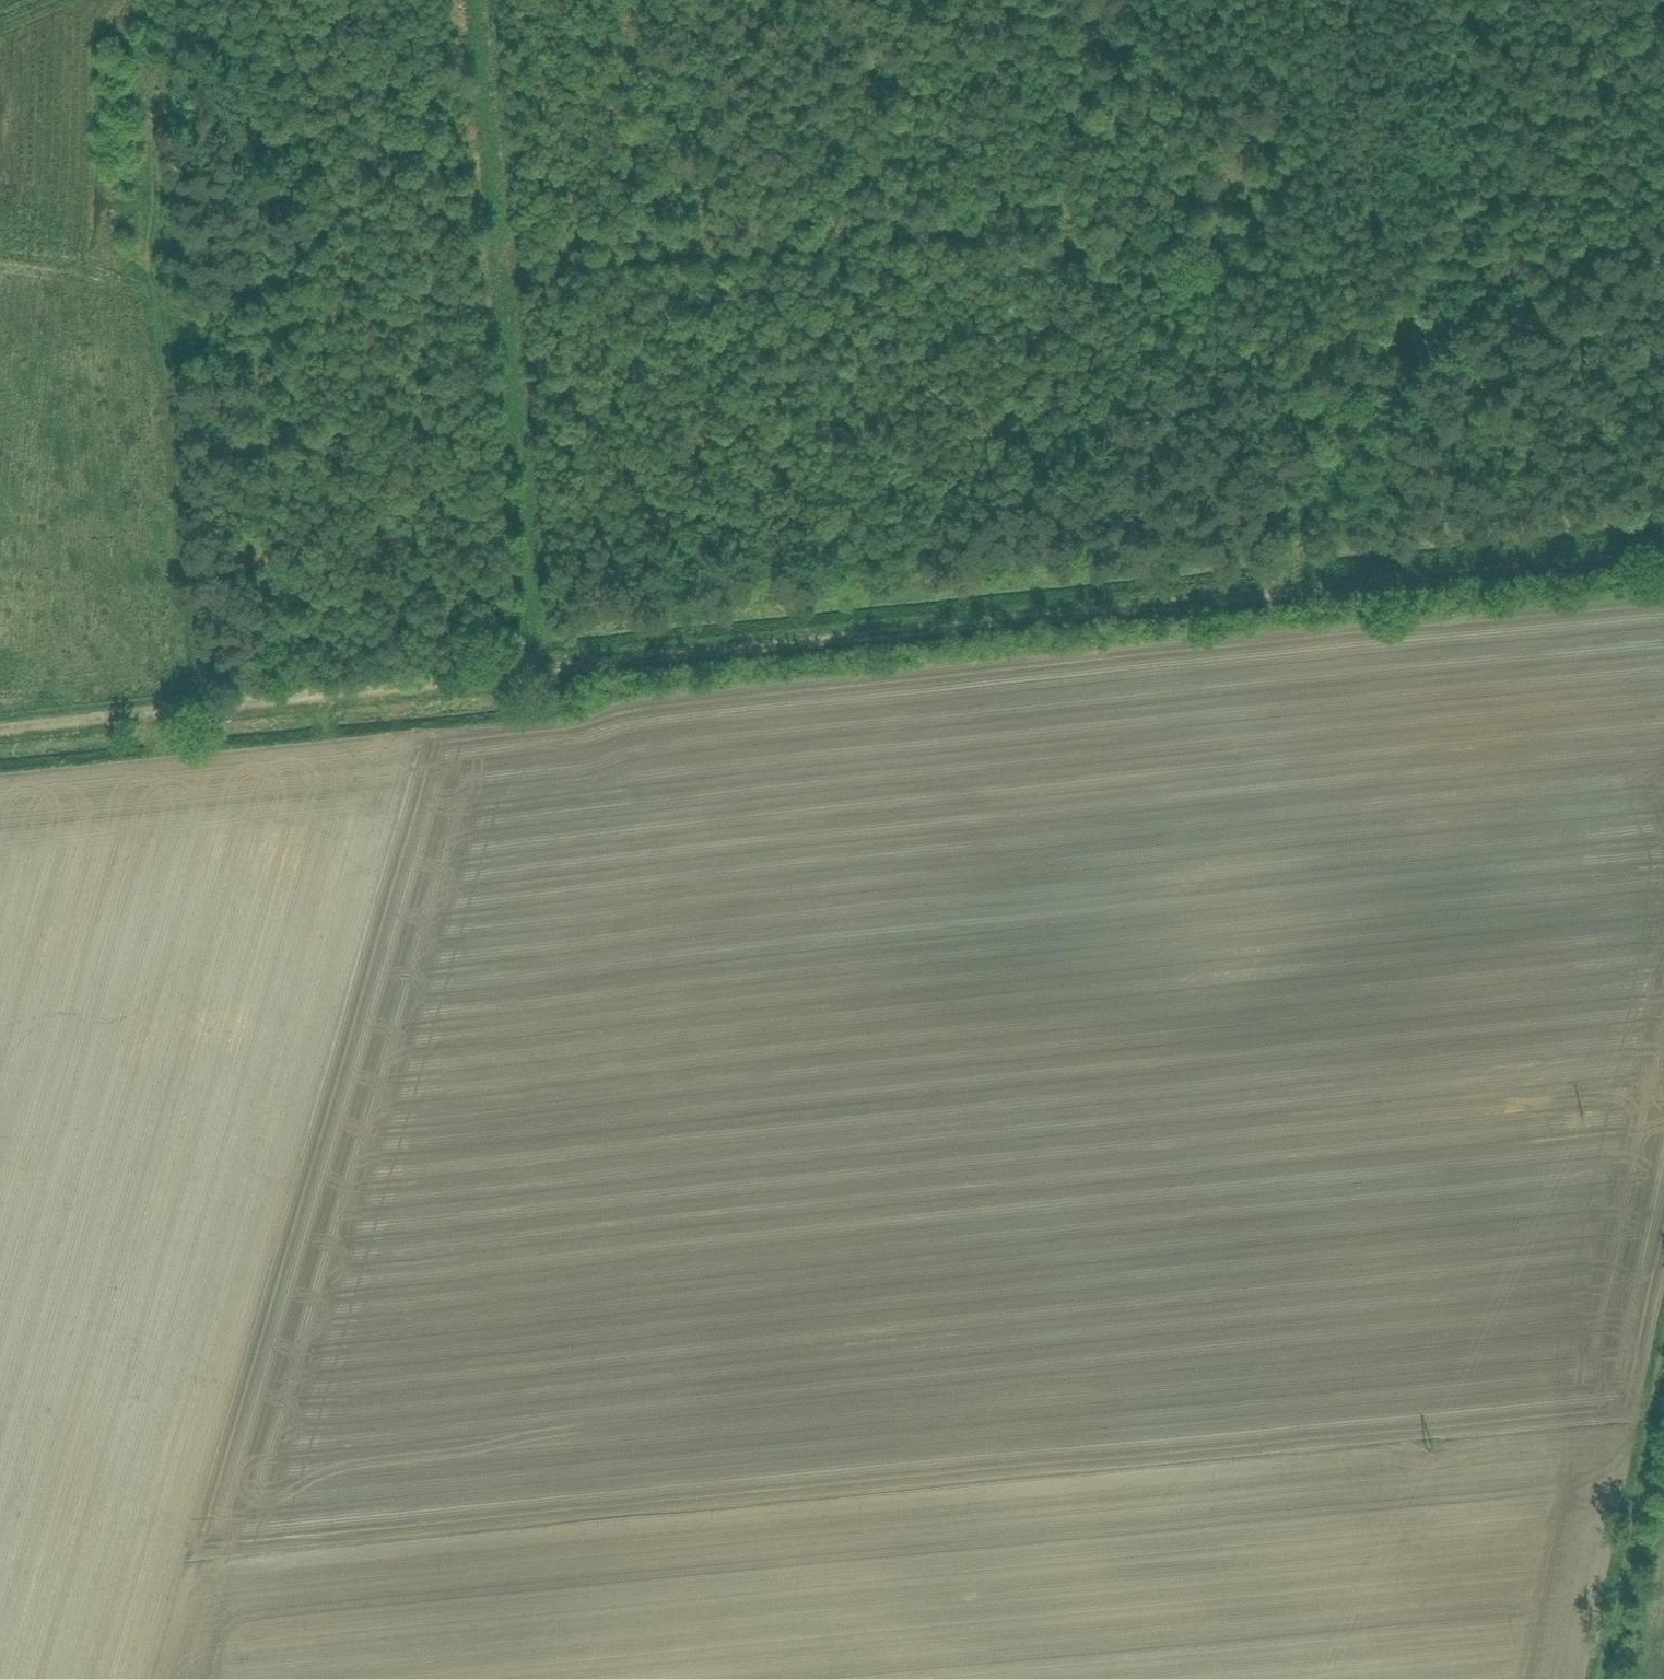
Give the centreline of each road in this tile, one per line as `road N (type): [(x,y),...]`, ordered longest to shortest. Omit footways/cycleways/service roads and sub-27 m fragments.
road 1 (track): [(0,731),(1663,553)]
road 2 (track): [(1596,1678),(1663,1358)]

